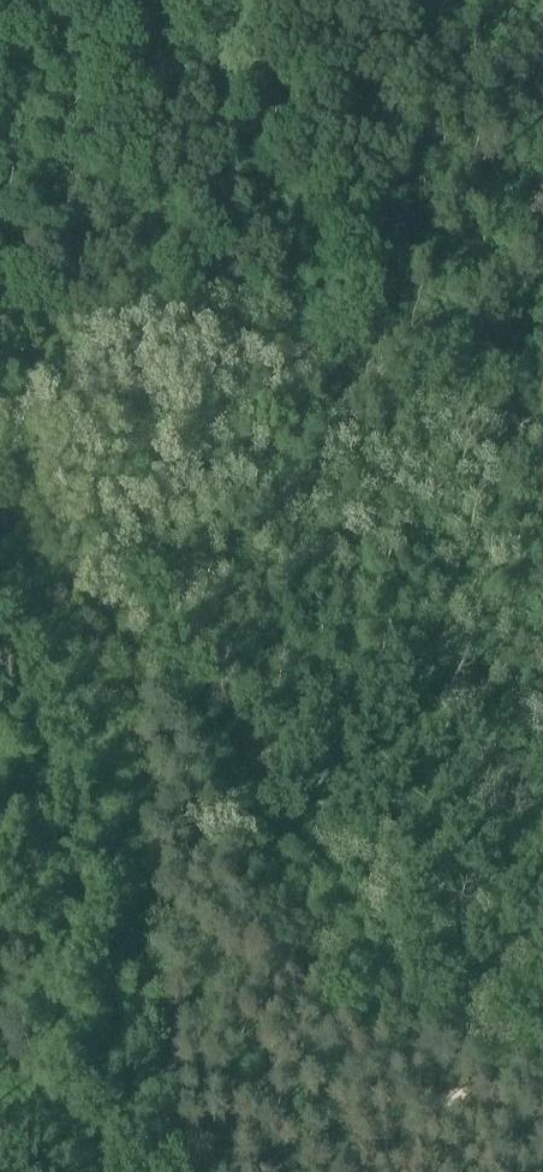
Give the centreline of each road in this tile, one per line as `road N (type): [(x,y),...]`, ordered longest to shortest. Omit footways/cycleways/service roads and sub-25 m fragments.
road 1 (track): [(0,310),(146,325),(393,374),(542,438)]
road 2 (track): [(542,1101),(429,1114),(413,1127),(409,1171)]

